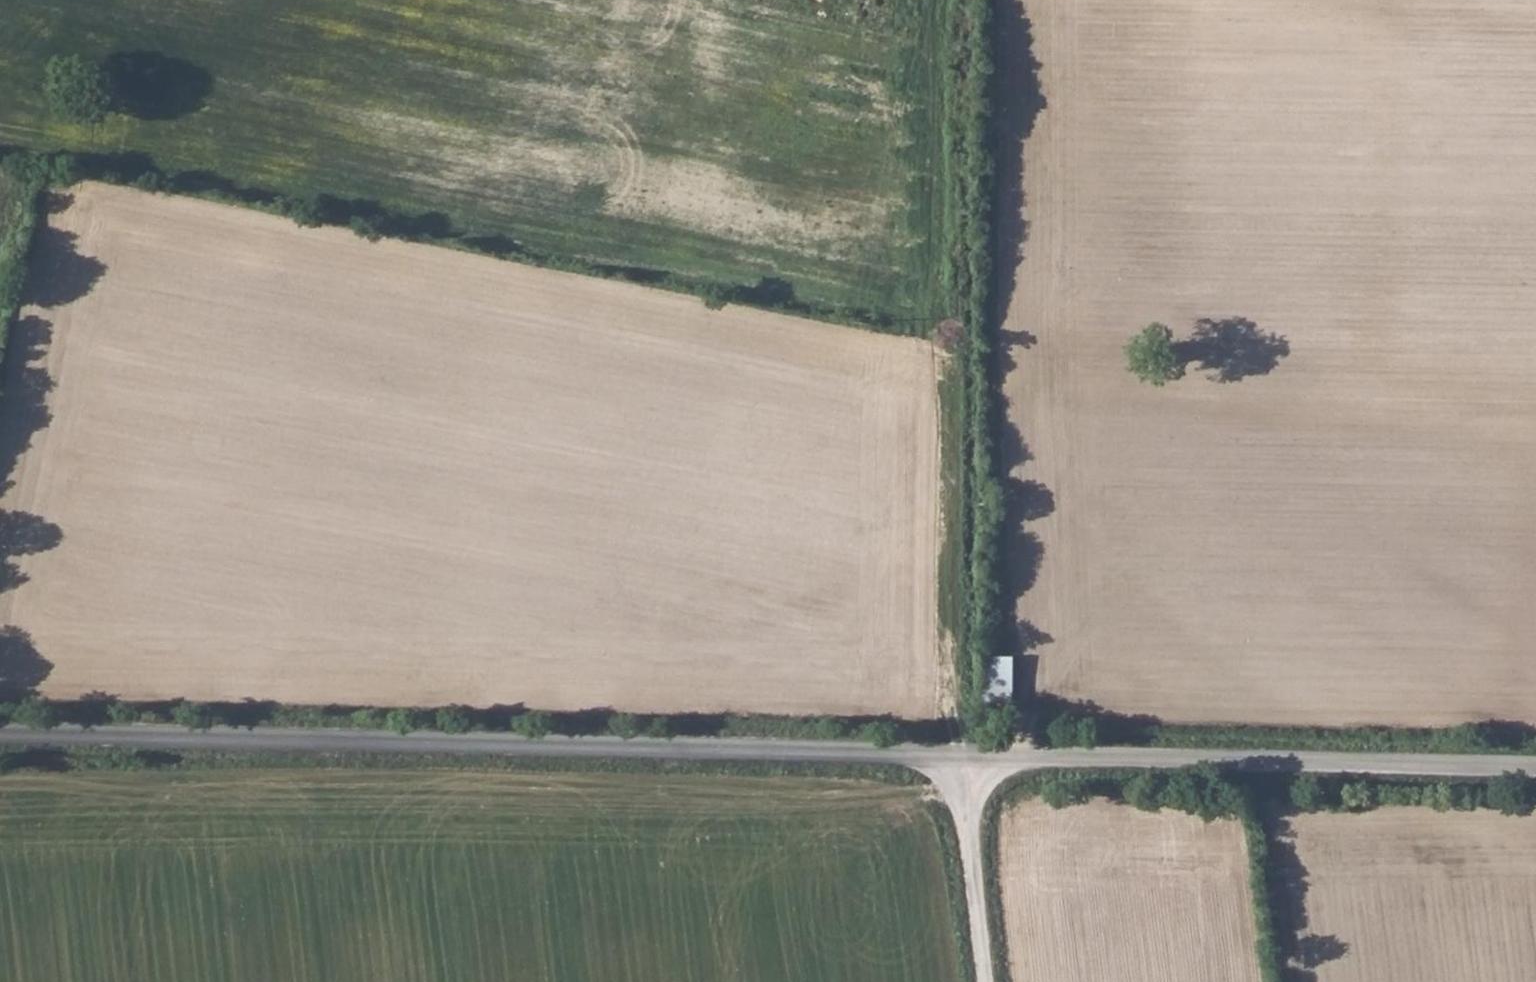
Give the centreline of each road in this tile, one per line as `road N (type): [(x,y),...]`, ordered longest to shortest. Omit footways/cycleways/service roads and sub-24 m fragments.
road 1 (unclassified): [(958,756),(0,732)]
road 2 (unclassified): [(1535,765),(958,756)]
road 3 (unclassified): [(986,981),(958,756)]

